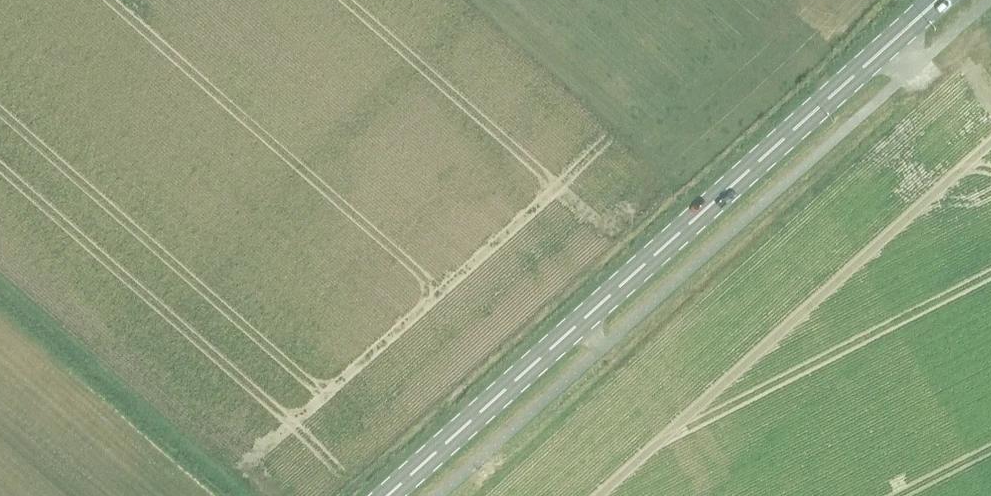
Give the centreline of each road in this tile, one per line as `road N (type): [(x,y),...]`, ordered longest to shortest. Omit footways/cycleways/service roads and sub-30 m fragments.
road 1 (primary): [(390,495),(939,0)]

